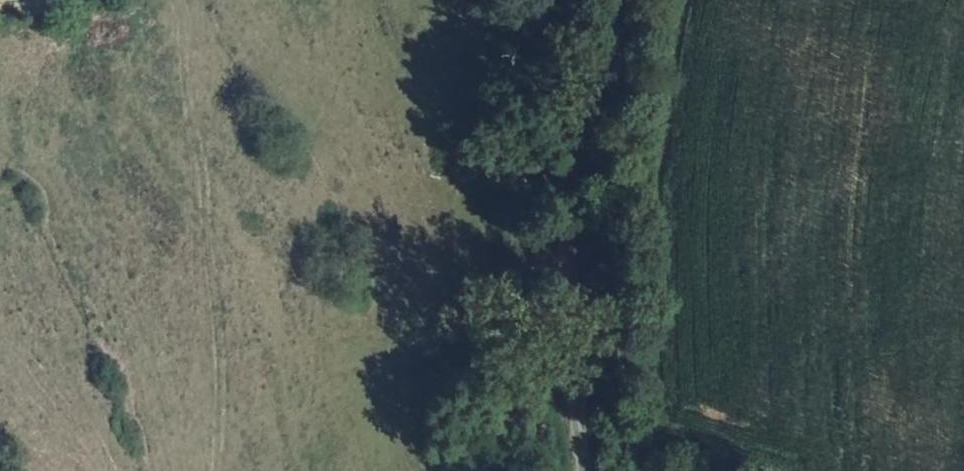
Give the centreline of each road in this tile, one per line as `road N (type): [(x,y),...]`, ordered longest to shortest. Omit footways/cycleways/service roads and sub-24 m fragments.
road 1 (tertiary): [(572,0),(574,386),(586,470)]

